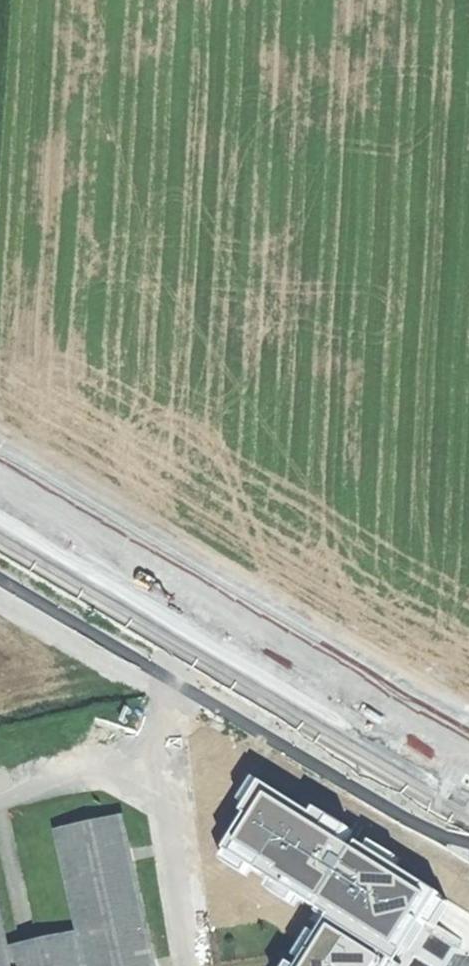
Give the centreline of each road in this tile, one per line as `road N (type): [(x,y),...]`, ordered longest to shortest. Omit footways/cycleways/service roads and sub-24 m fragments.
road 1 (track): [(0,433),(468,713)]
road 2 (primary): [(468,806),(0,532)]

